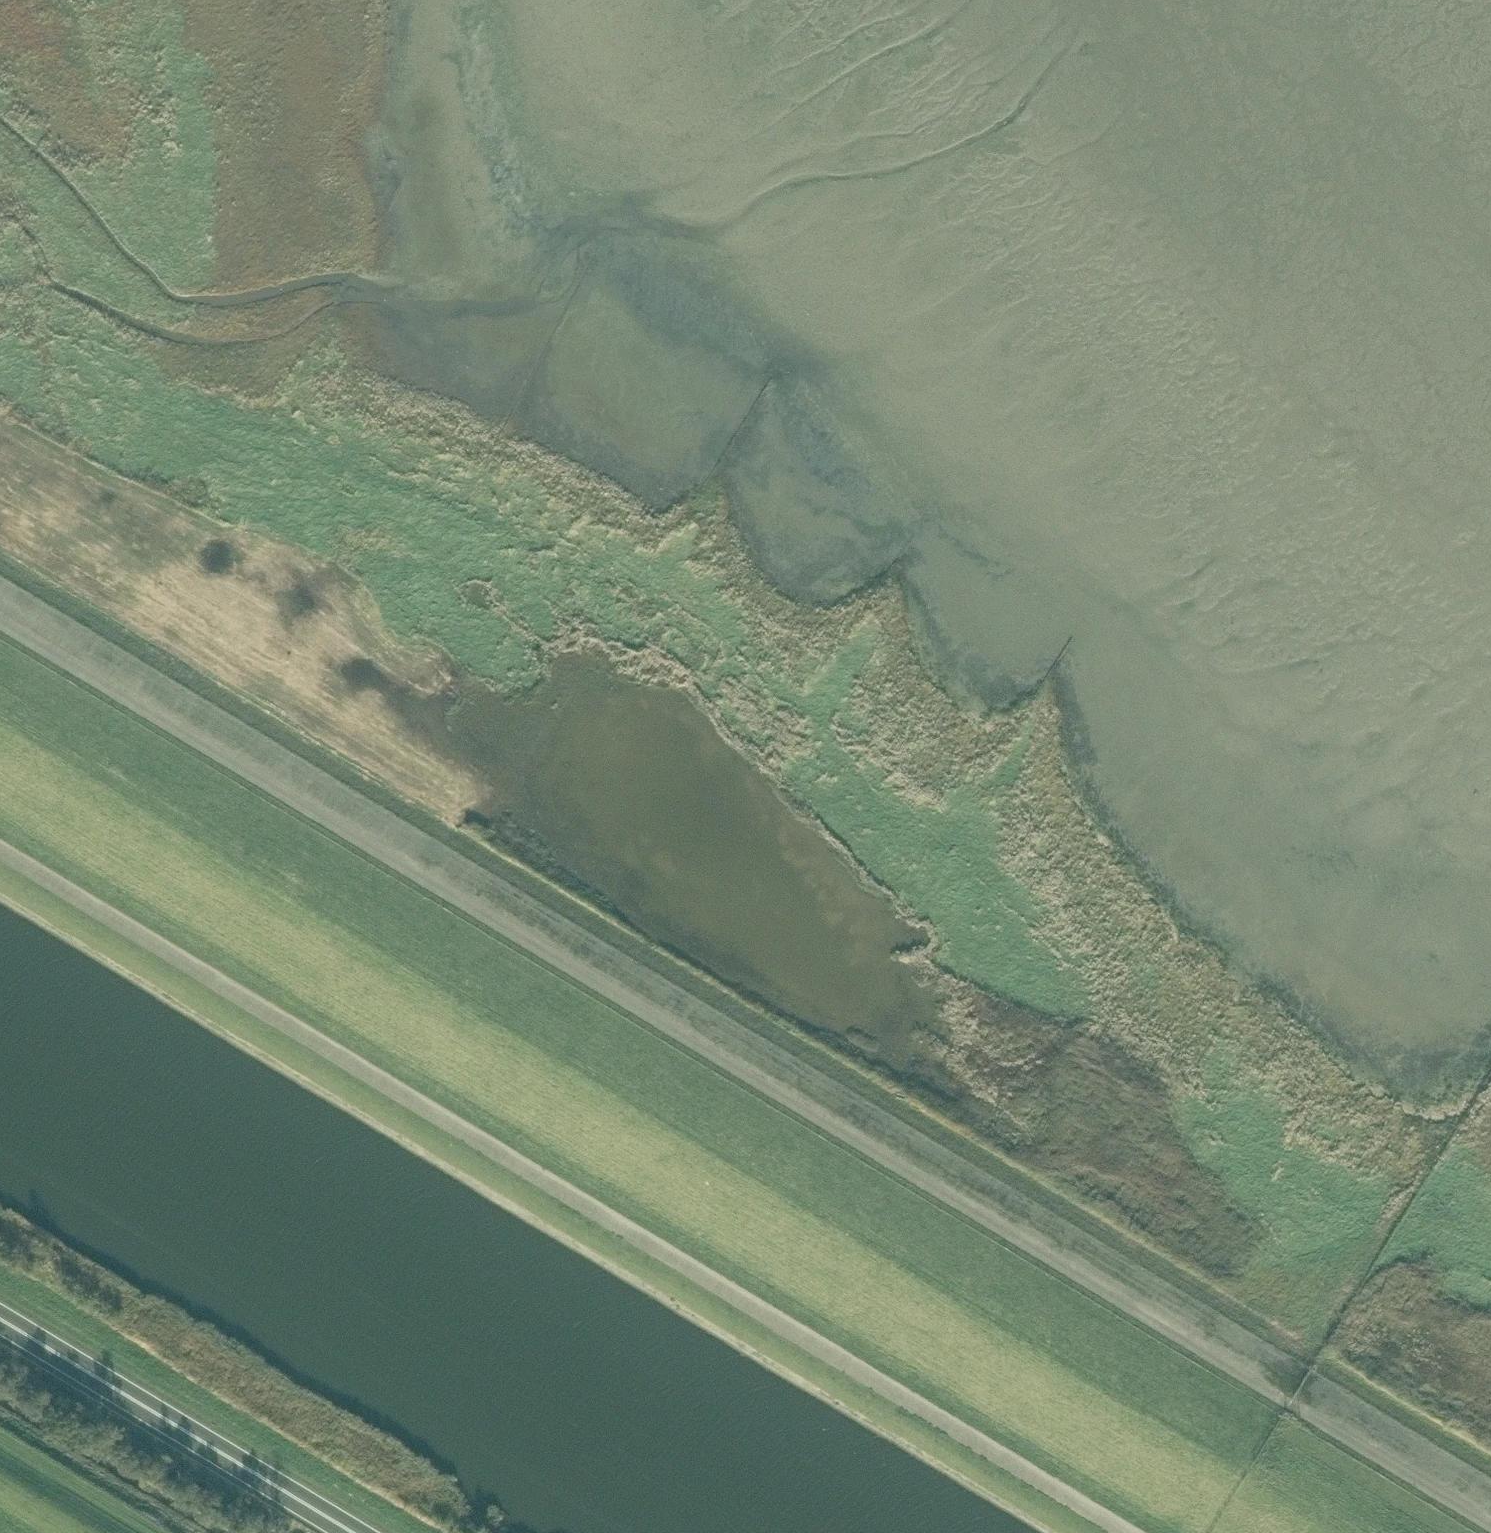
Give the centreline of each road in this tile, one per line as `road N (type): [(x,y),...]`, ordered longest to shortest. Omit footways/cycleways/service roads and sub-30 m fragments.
road 1 (primary): [(354,1532),(0,1319)]

